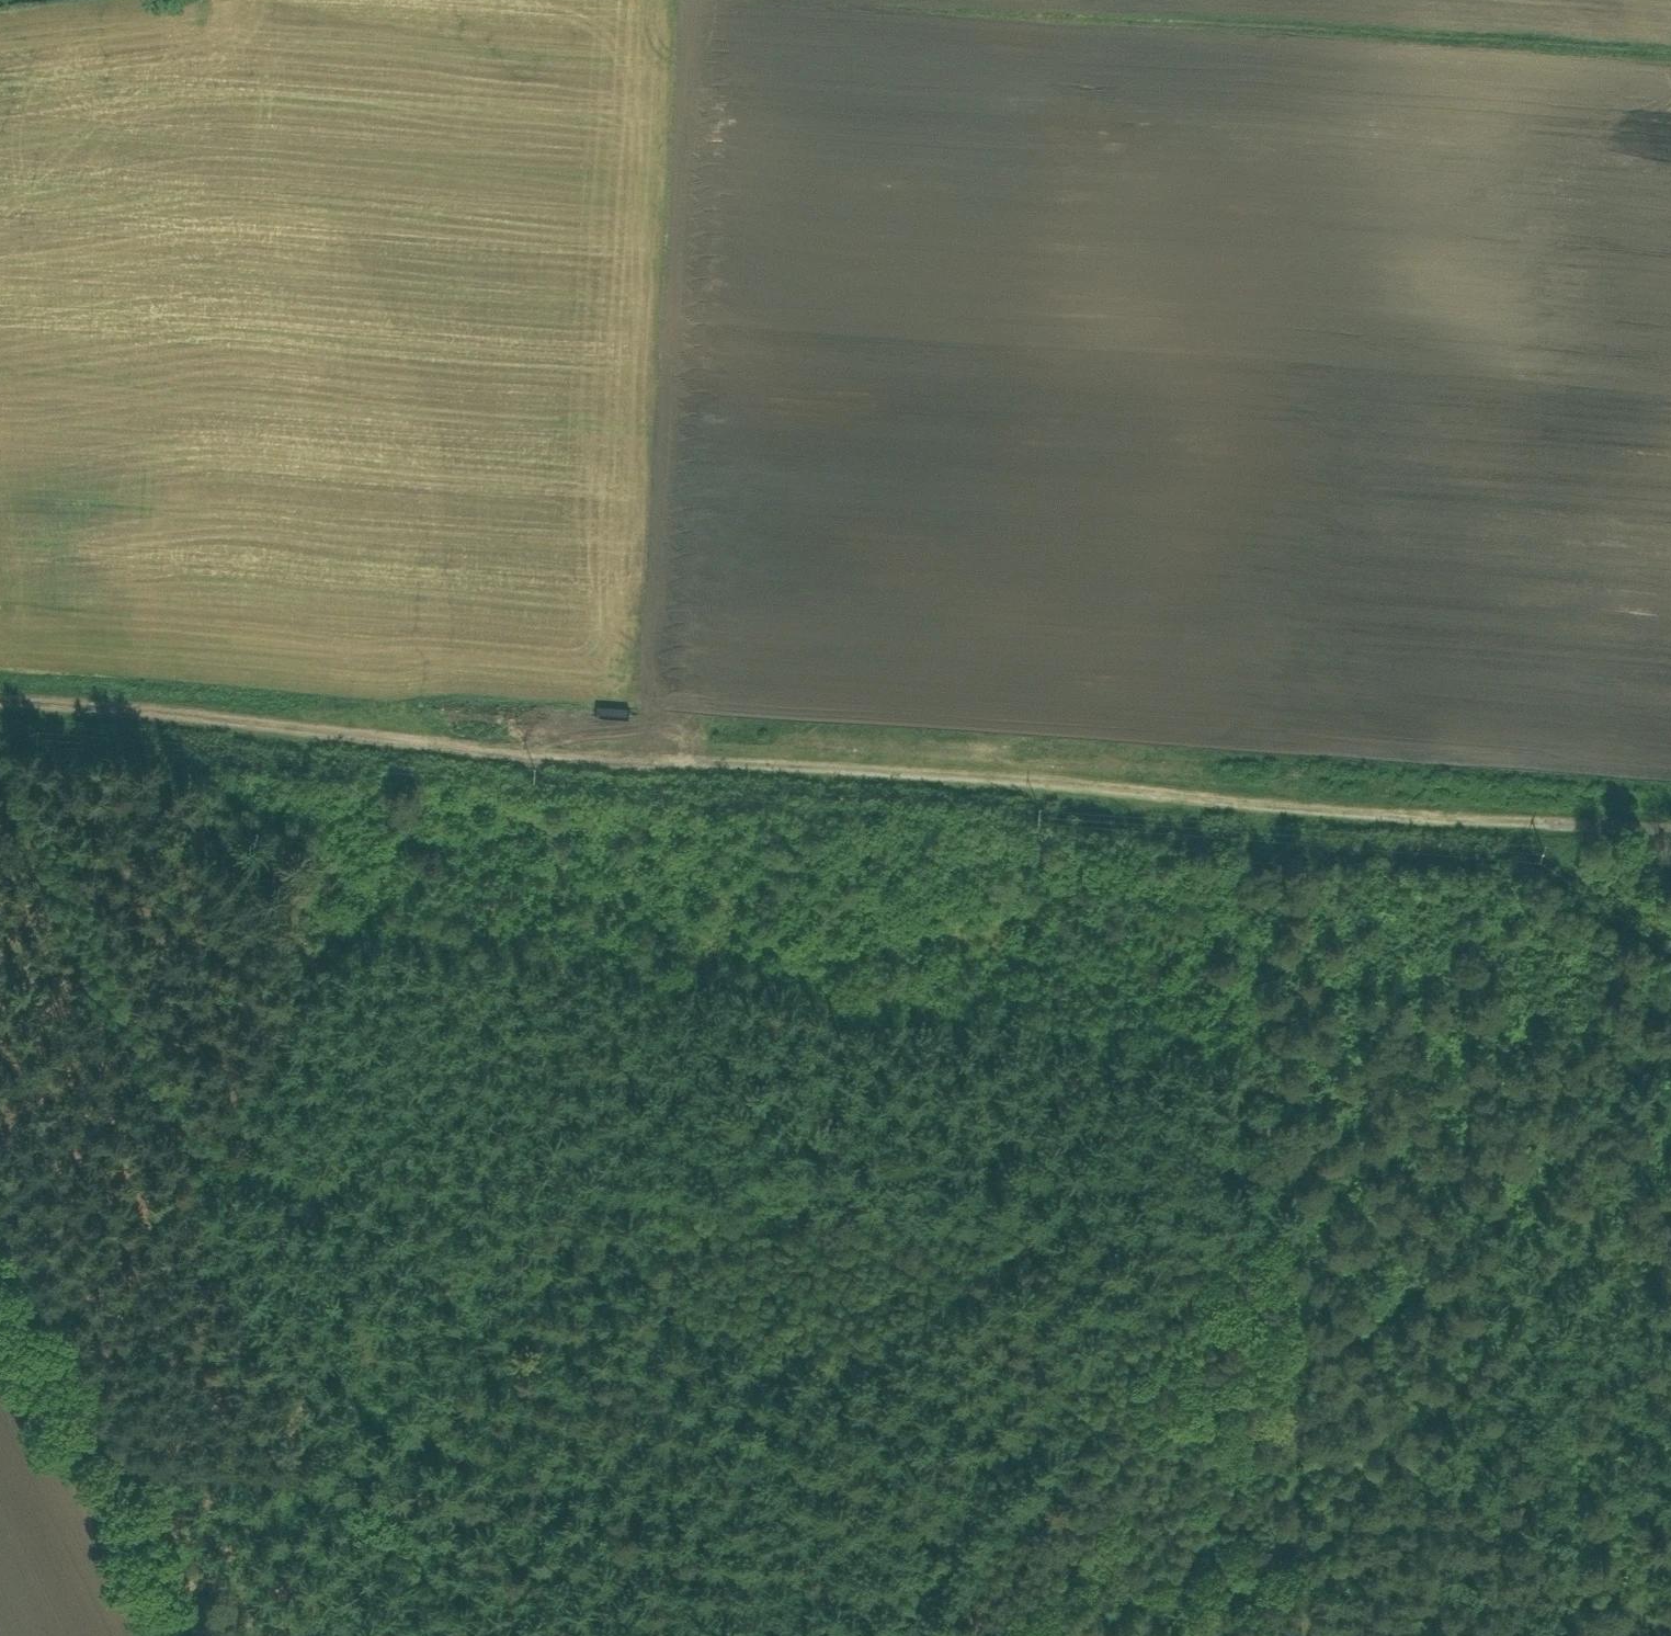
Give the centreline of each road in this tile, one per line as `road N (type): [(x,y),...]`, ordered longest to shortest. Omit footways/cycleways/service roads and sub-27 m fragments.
road 1 (track): [(1298,1635),(1231,790),(0,694)]
road 2 (unclassified): [(1670,819),(1231,790)]
road 3 (track): [(0,1377),(133,1635)]

